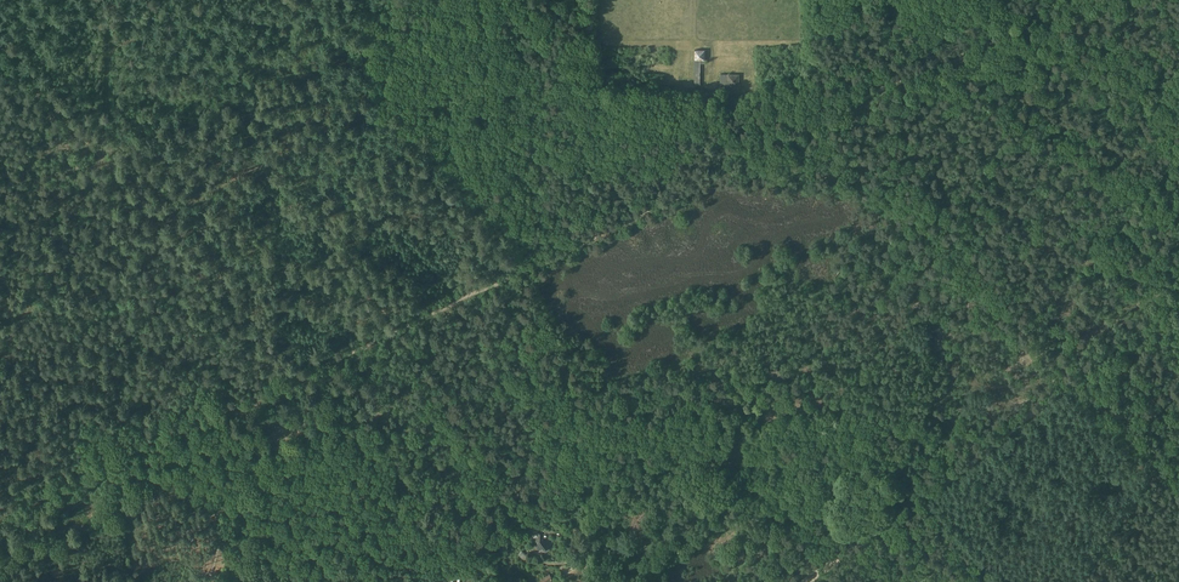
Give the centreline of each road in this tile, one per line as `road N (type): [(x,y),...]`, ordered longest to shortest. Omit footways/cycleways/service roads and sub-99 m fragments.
road 1 (track): [(185,429),(728,170),(1050,0)]
road 2 (track): [(400,329),(369,301),(302,302),(264,319),(250,315),(126,190),(0,42)]
road 3 (track): [(808,581),(1178,297)]
road 4 (track): [(161,217),(377,107),(381,86),(366,61),(294,0)]
road 5 (track): [(0,353),(99,166),(111,0)]
road 6 (track): [(0,517),(185,429)]
road 7 (track): [(208,581),(221,521),(194,478),(185,429)]
road 8 (track): [(84,477),(5,347)]
road 9 (track): [(221,521),(311,552),(334,581)]

